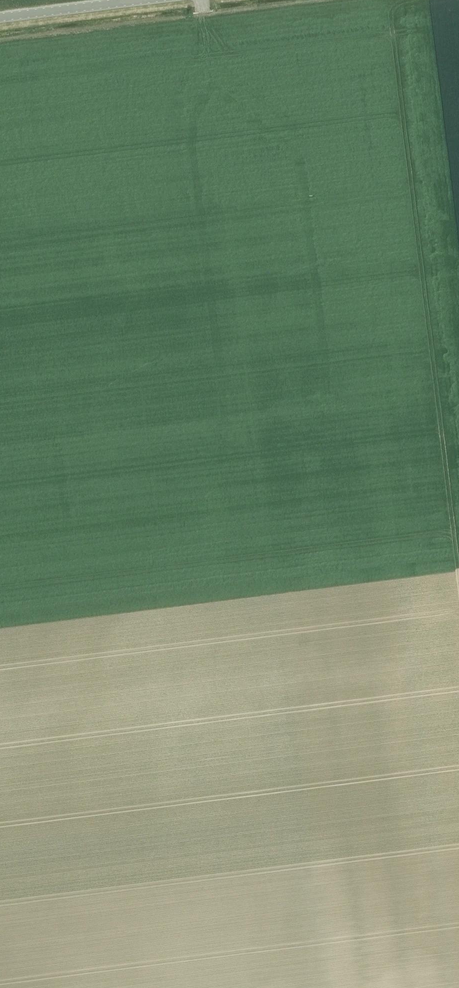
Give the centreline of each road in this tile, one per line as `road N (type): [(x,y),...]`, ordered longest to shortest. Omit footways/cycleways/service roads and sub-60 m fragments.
road 1 (unclassified): [(0,17),(140,0)]

